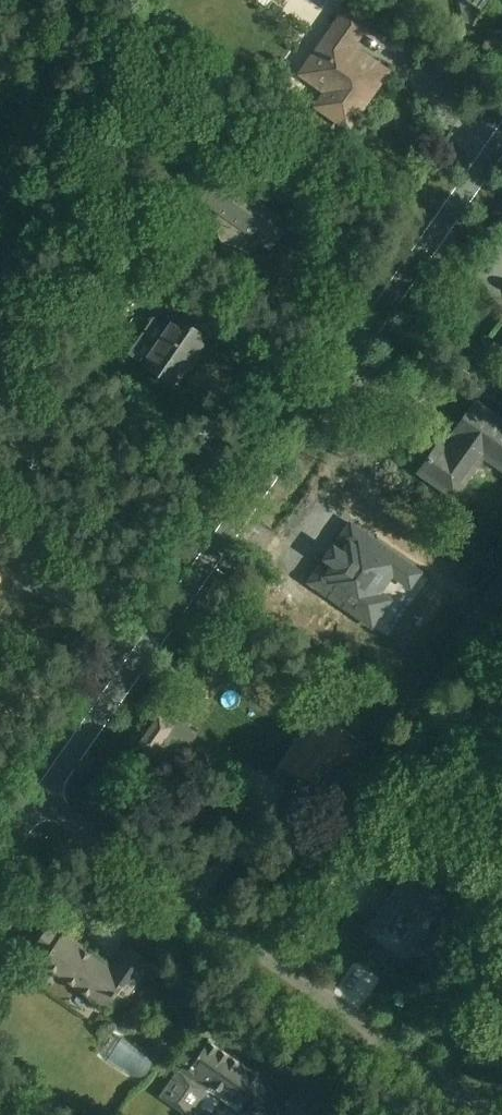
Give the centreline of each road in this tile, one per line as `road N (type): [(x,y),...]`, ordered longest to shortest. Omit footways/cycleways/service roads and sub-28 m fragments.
road 1 (residential): [(501,136),(41,792)]
road 2 (residential): [(501,1106),(41,792)]

